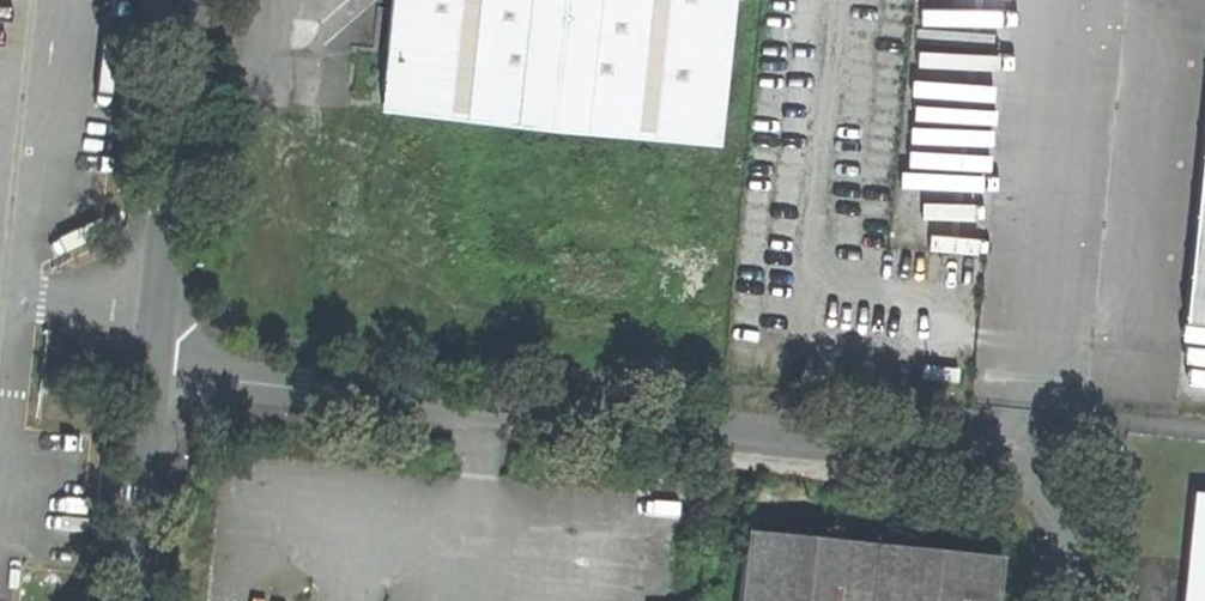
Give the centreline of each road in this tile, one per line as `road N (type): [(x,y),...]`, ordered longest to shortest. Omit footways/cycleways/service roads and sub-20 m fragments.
road 1 (residential): [(155,380),(1030,472),(1058,489),(1066,517),(1062,600)]
road 2 (unclassified): [(155,380),(196,0)]
road 3 (unclassified): [(131,600),(155,380)]

